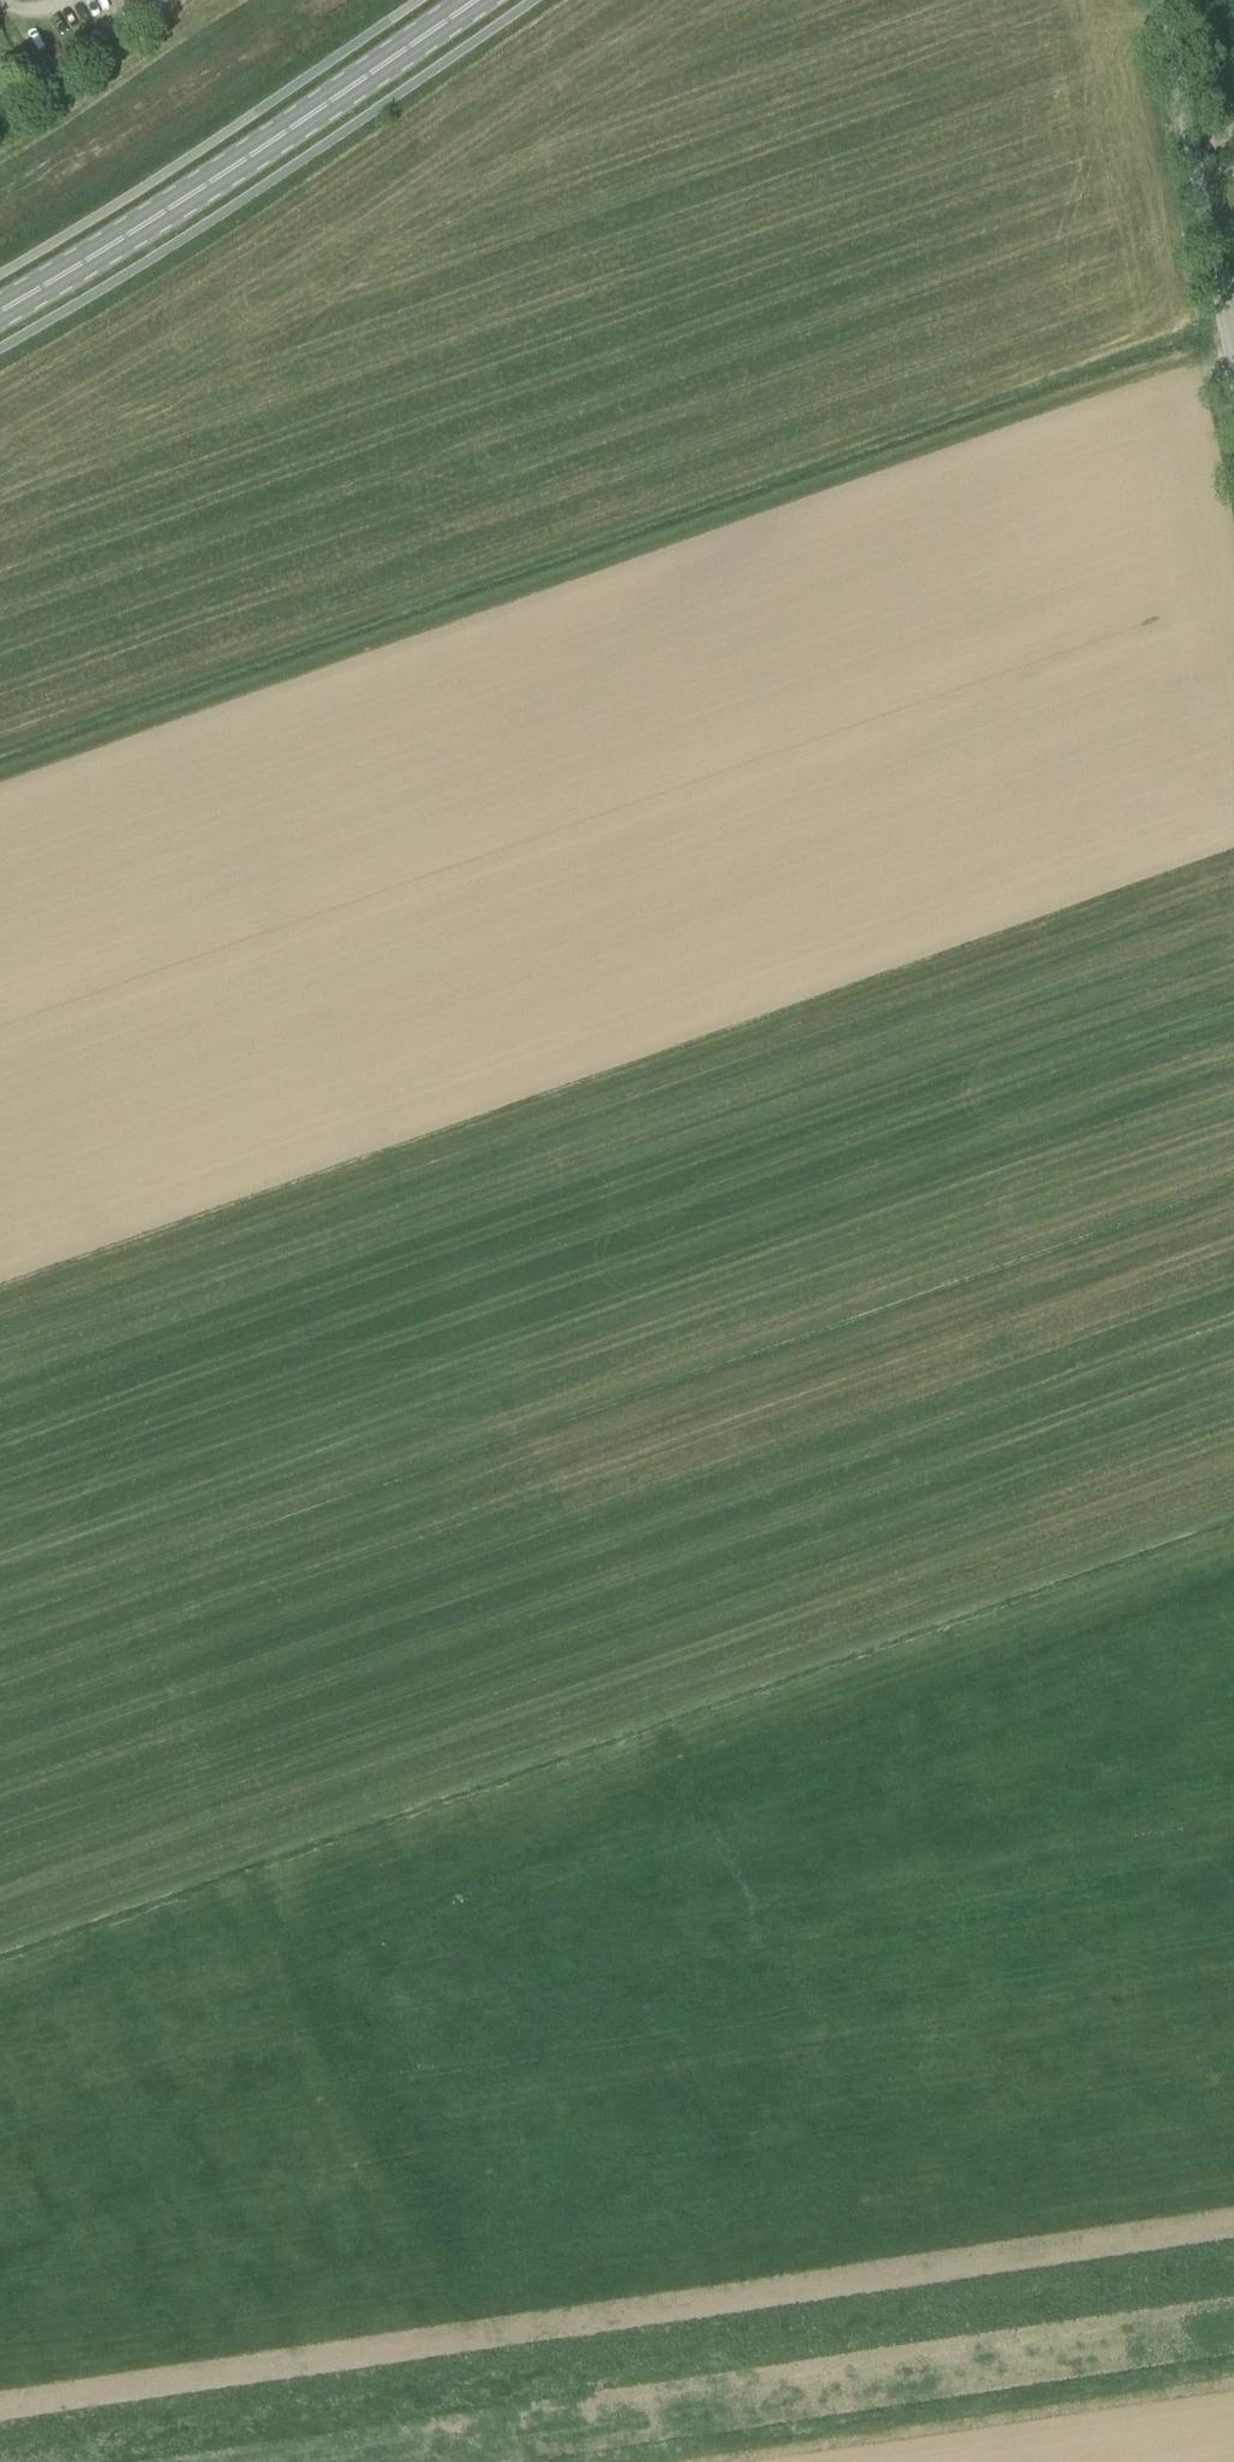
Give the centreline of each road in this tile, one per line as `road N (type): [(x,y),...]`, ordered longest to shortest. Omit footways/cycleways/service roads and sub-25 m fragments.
road 1 (primary): [(0,313),(69,277),(488,0)]
road 2 (unclassified): [(1233,336),(1163,0)]

